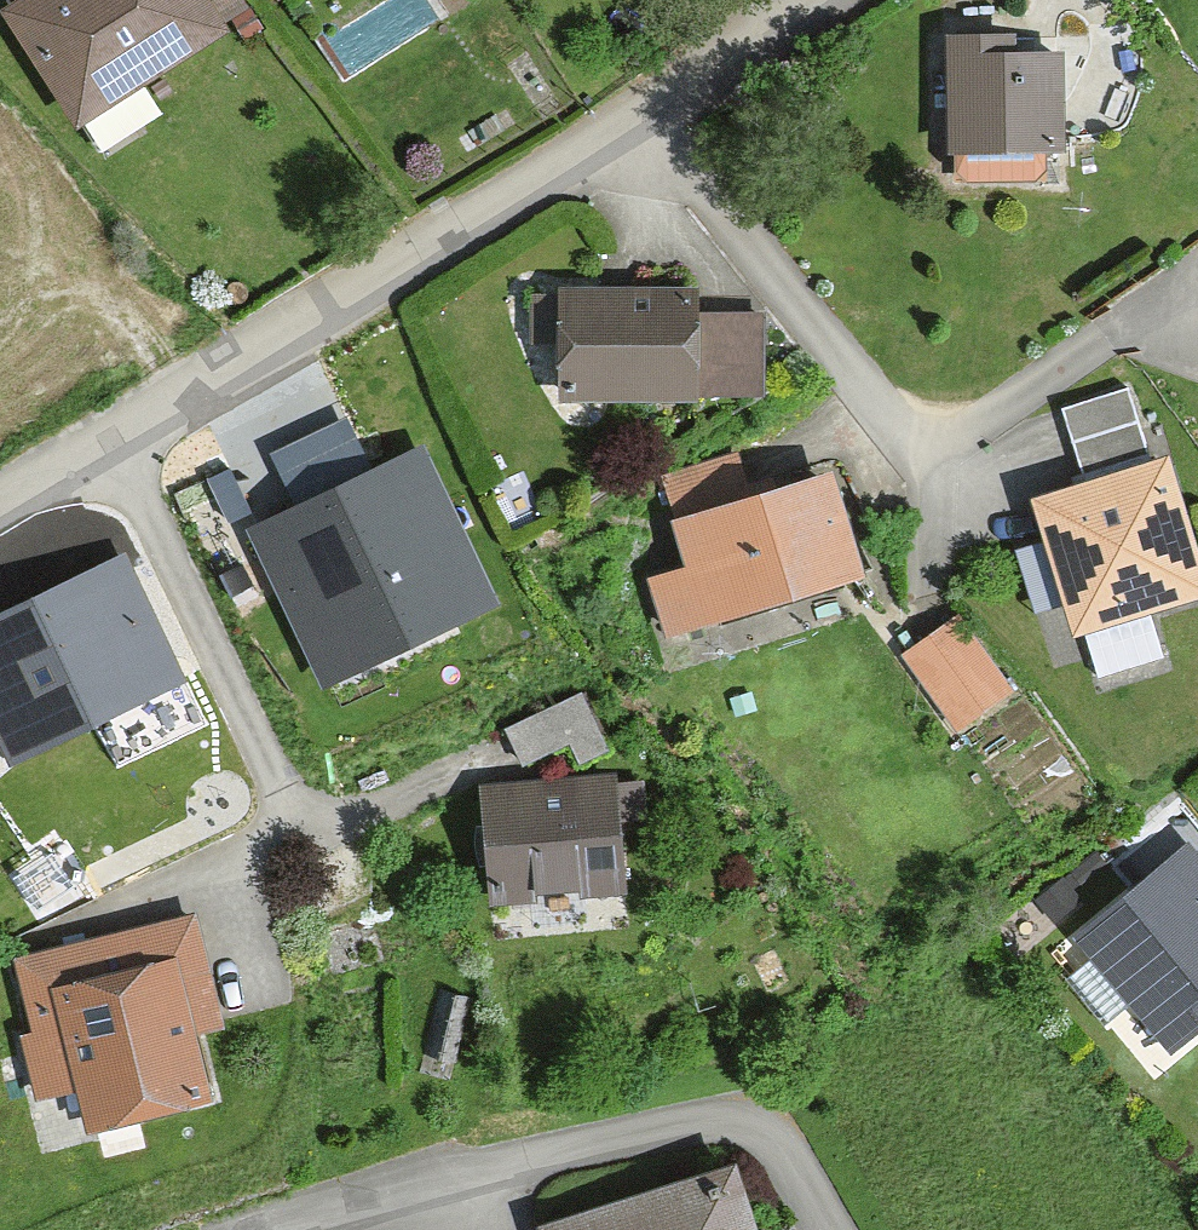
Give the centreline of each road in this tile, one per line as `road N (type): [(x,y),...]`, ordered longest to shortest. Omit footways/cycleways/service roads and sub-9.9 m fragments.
road 1 (residential): [(829,0),(518,208),(0,513)]

